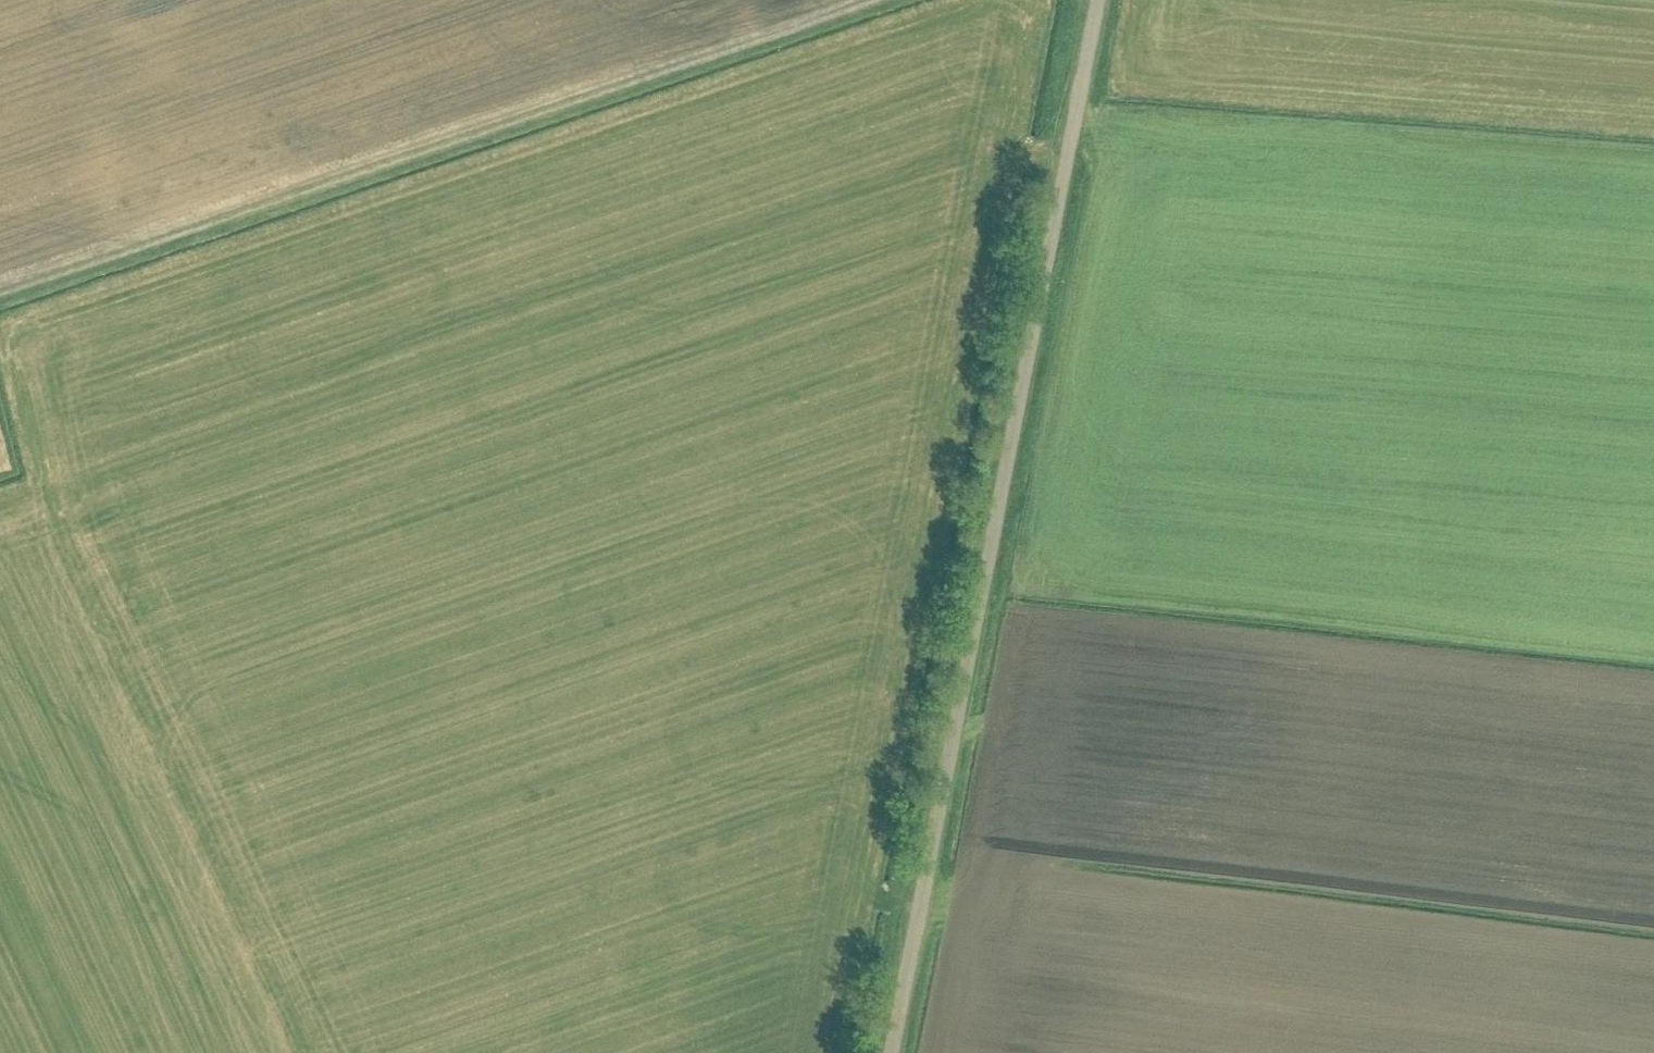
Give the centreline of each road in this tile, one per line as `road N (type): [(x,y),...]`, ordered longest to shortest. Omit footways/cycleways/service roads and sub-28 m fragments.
road 1 (unclassified): [(890,1052),(1096,0)]
road 2 (track): [(900,0),(0,294)]

